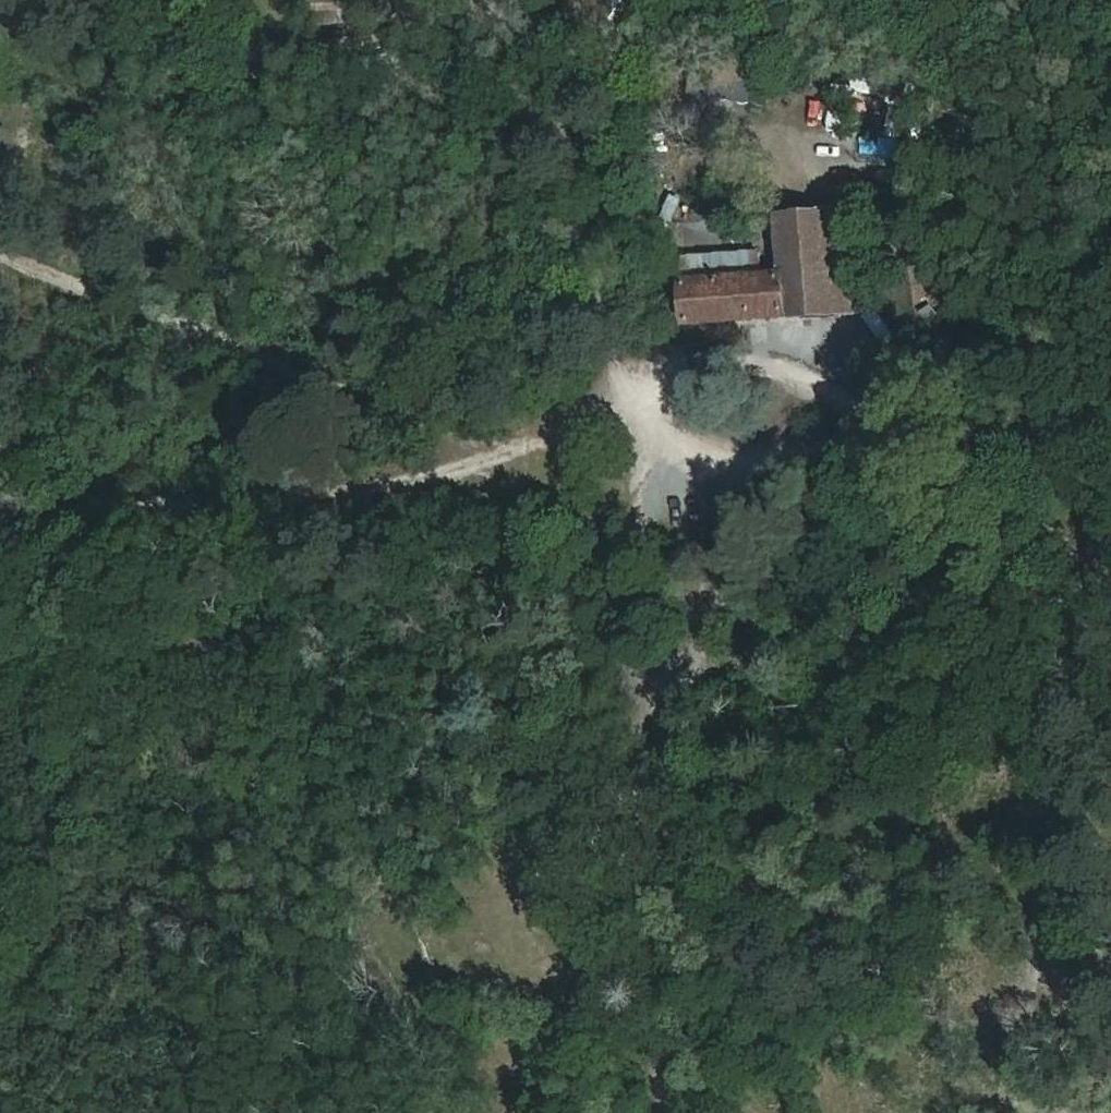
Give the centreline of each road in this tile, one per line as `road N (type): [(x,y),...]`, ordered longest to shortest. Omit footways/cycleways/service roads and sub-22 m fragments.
road 1 (track): [(1110,392),(875,408),(787,367),(730,360),(494,451),(352,489),(0,508)]
road 2 (track): [(1110,51),(902,195)]

